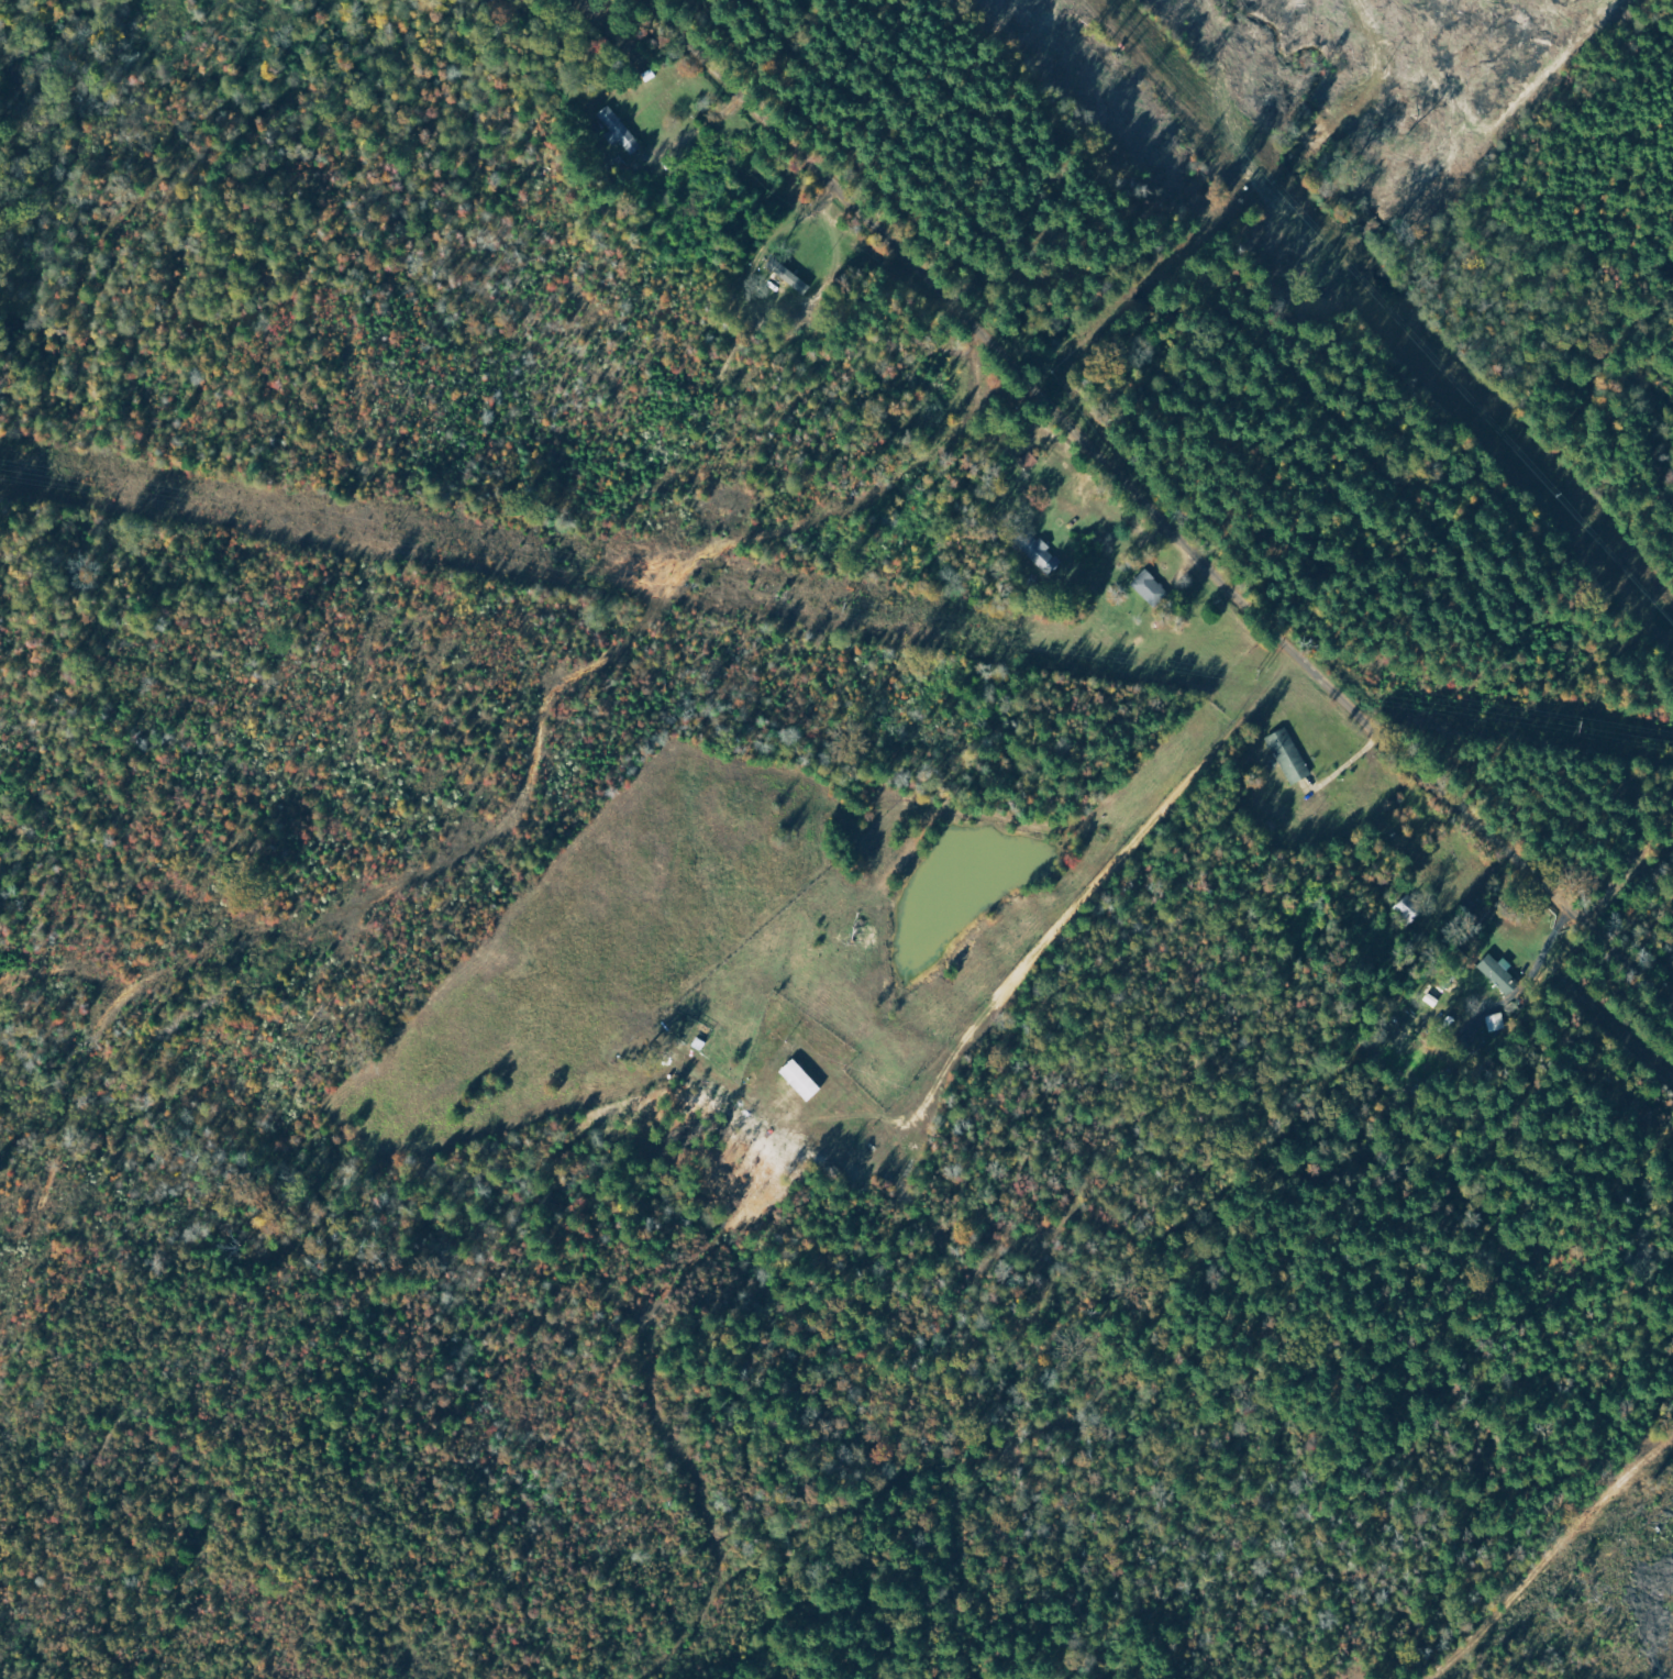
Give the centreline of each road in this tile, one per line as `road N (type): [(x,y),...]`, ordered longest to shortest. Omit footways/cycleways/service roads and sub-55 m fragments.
road 1 (residential): [(1672,1013),(1369,721),(651,0)]

